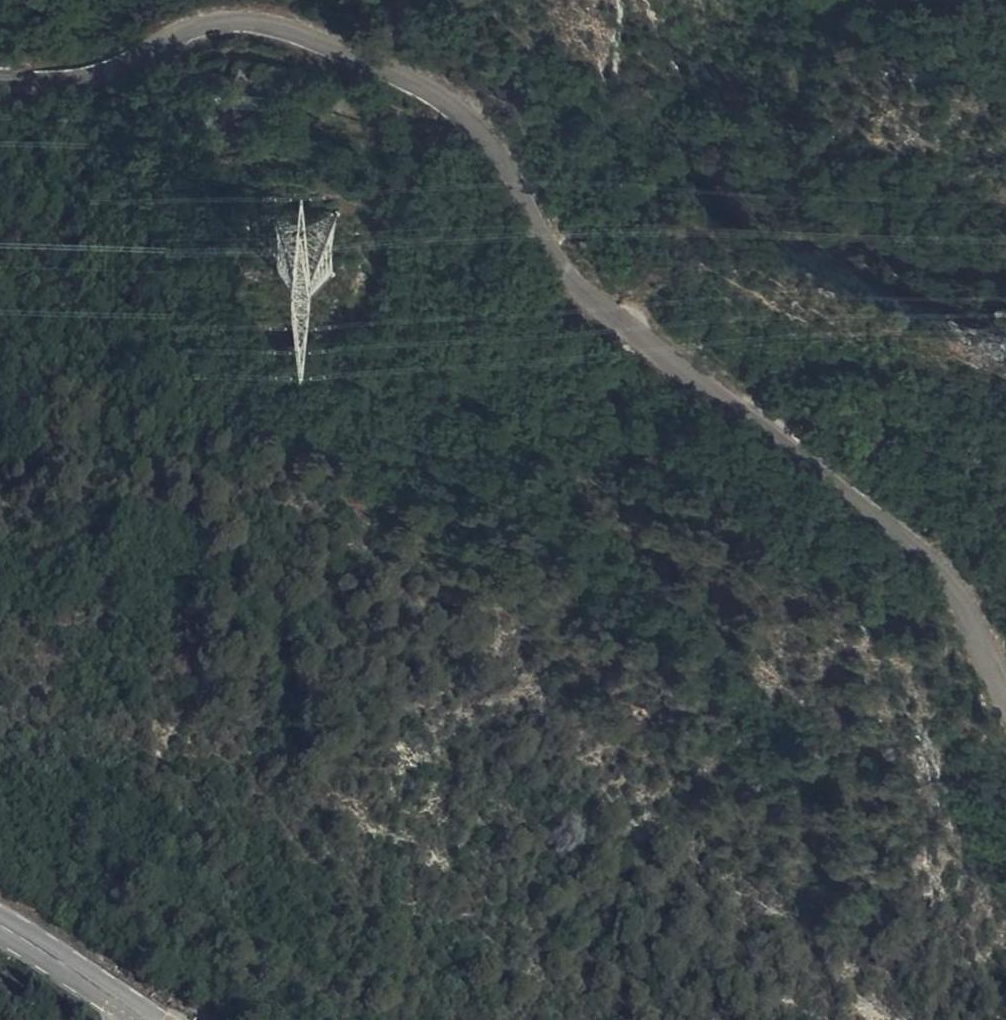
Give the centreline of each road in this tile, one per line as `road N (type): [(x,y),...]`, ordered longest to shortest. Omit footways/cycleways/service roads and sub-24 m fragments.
road 1 (tertiary): [(0,80),(85,82),(203,21),(249,15),(289,18),(443,88),(490,138),(563,264),(940,579),(1005,701)]
road 2 (secondary): [(144,1019),(0,928)]

